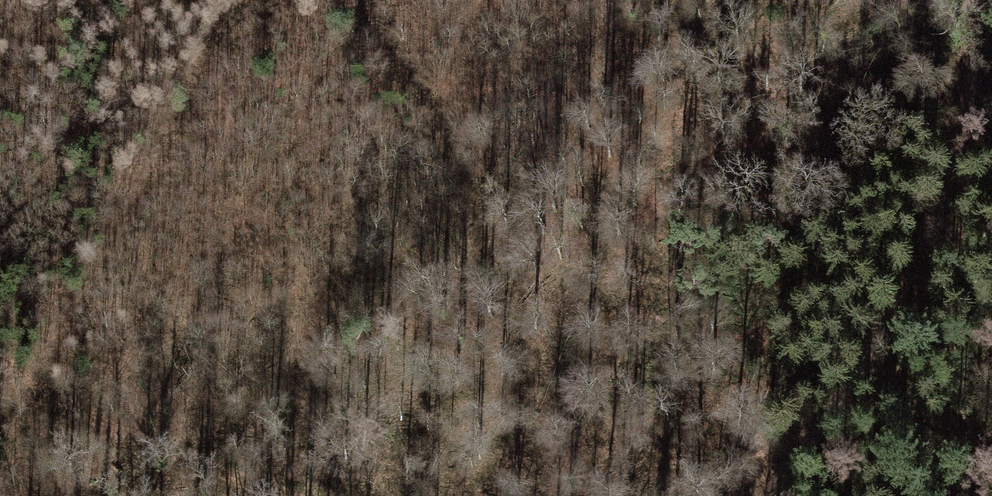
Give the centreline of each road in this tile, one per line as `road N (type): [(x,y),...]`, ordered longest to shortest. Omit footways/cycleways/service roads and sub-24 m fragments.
road 1 (track): [(766,495),(844,398),(929,228),(972,90),(976,56),(965,0)]
road 2 (track): [(535,495),(506,282),(390,49),(349,0)]
road 3 (track): [(283,495),(57,401),(0,367)]

